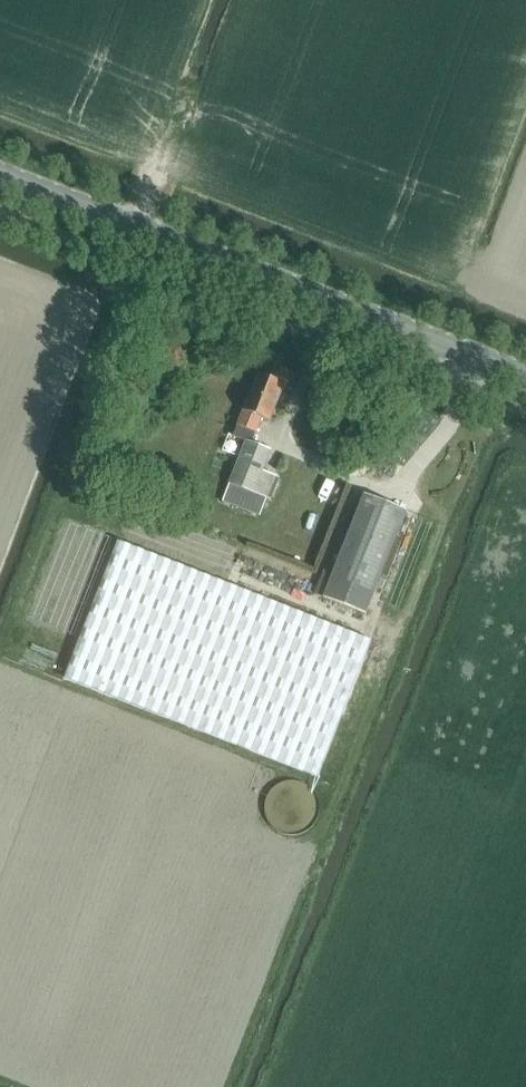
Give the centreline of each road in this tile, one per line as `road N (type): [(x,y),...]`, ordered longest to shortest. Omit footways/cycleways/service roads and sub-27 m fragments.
road 1 (tertiary): [(525,376),(0,175)]

